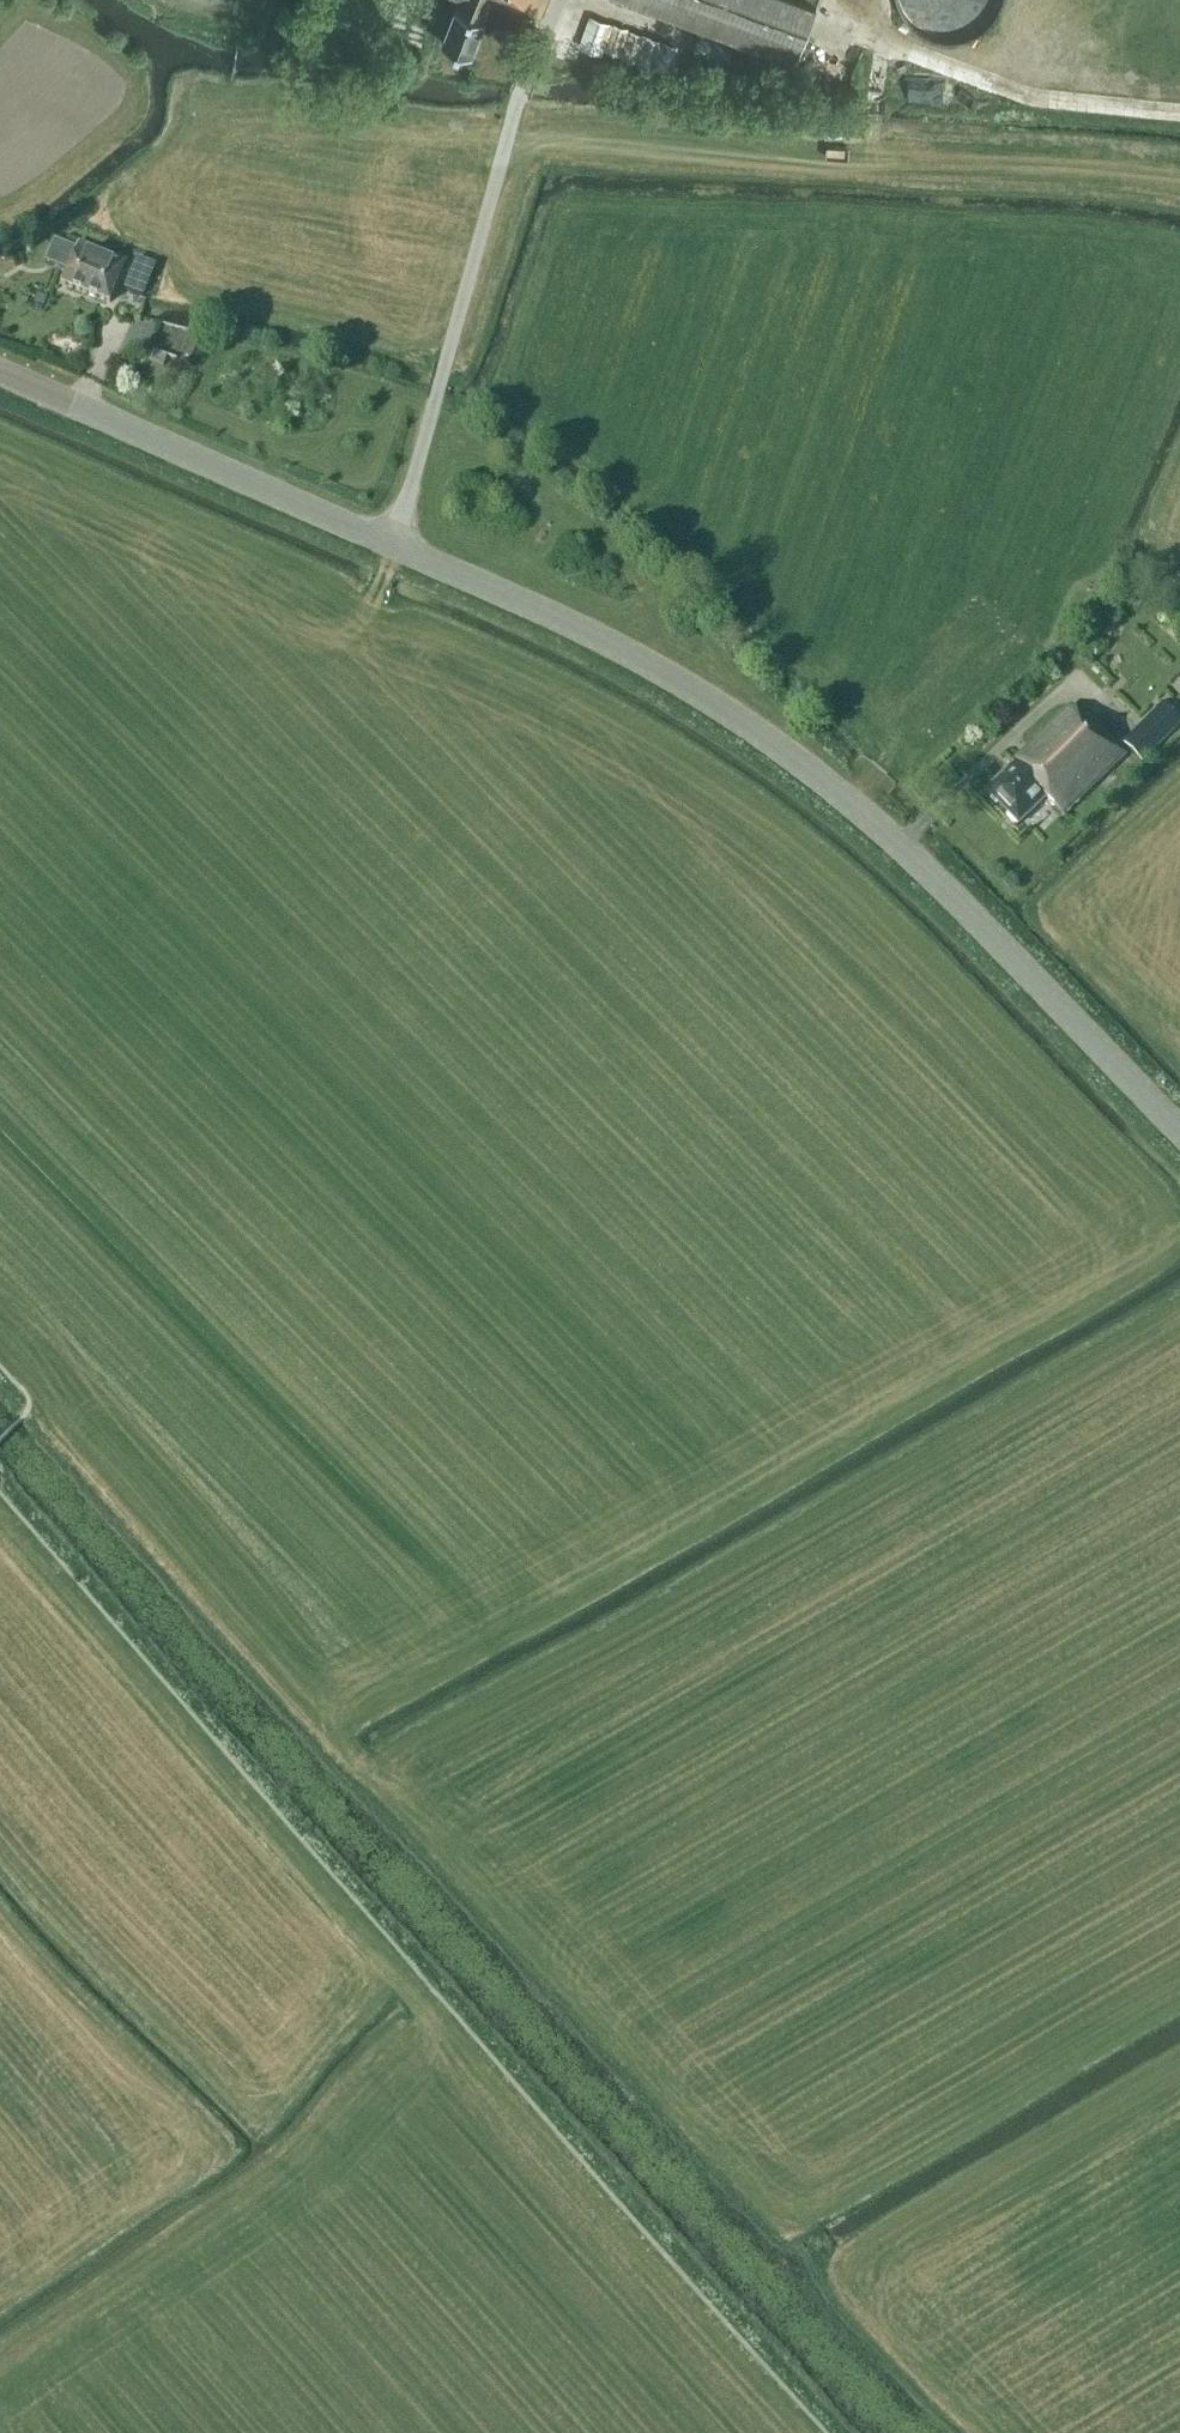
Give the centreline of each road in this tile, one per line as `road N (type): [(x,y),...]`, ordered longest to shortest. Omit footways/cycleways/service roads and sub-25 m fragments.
road 1 (tertiary): [(1179,1133),(900,845),(750,726),(594,637),(0,371)]
road 2 (track): [(107,2297),(284,2171),(419,2039),(426,2012),(0,1538)]

